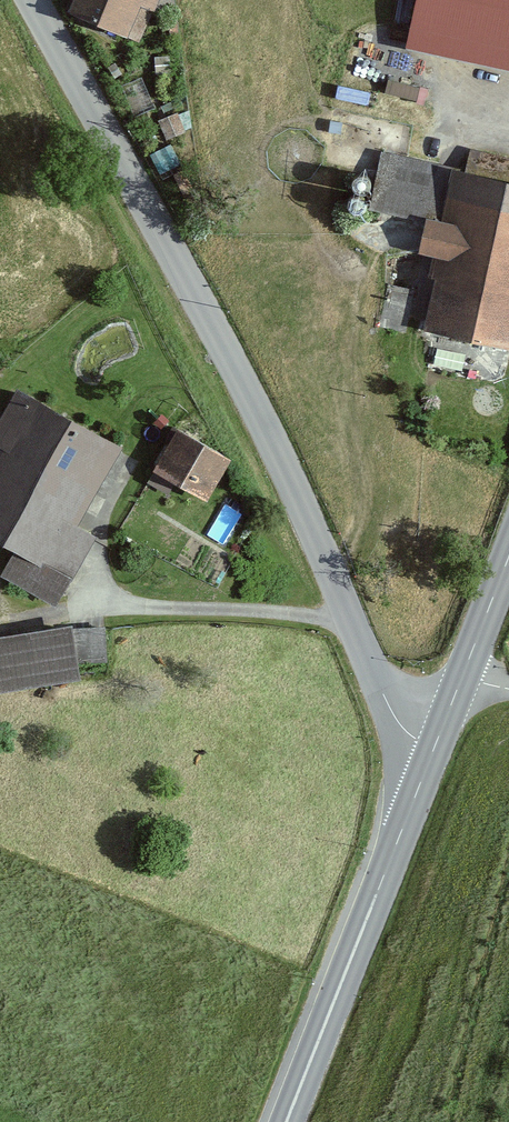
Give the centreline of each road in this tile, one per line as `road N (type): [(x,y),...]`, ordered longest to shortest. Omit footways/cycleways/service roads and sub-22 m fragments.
road 1 (tertiary): [(34,0),(261,416),(385,691),(433,750)]
road 2 (secondary): [(433,750),(287,1121)]
road 3 (secondary): [(508,555),(462,678)]

